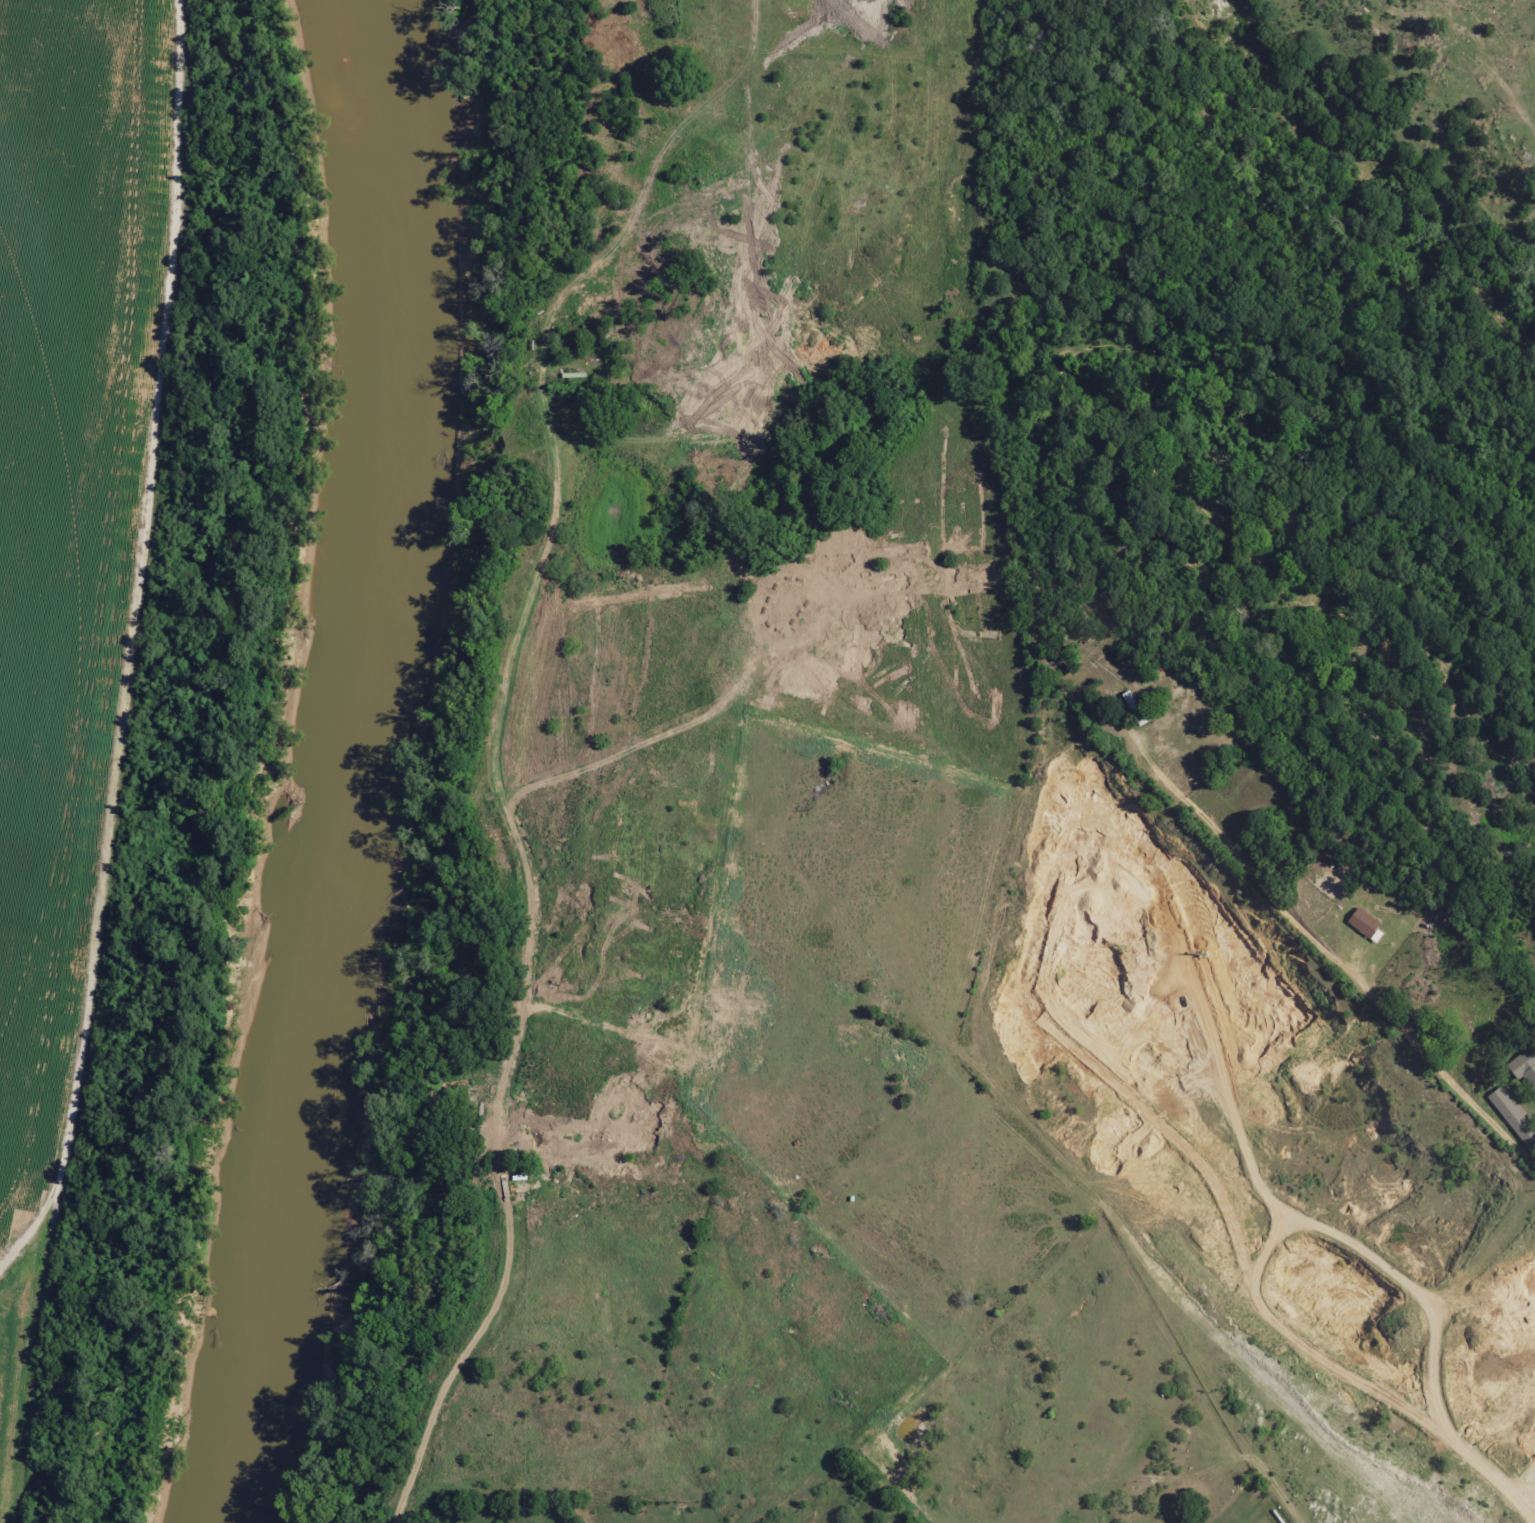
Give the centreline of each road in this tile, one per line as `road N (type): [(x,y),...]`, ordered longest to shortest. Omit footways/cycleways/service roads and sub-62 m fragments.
road 1 (residential): [(0,1261),(42,1220),(61,1176),(74,1092),(164,328),(179,170),(181,0)]

